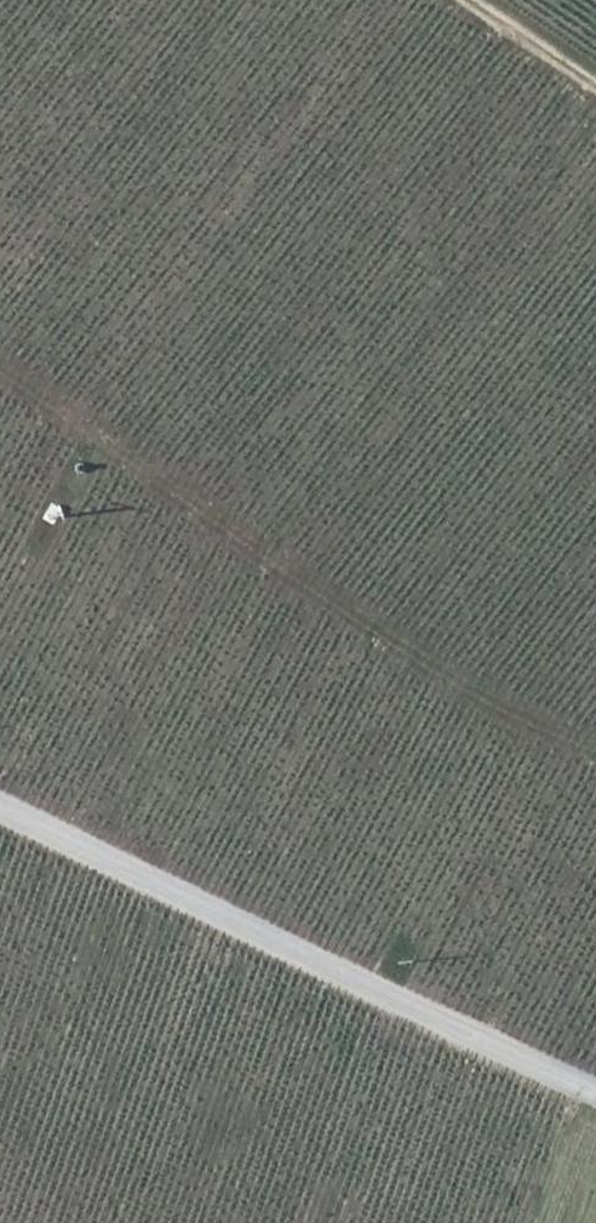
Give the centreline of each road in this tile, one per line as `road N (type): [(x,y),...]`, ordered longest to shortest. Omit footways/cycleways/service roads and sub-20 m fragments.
road 1 (unclassified): [(595,1099),(0,810)]
road 2 (track): [(437,0),(595,106)]

